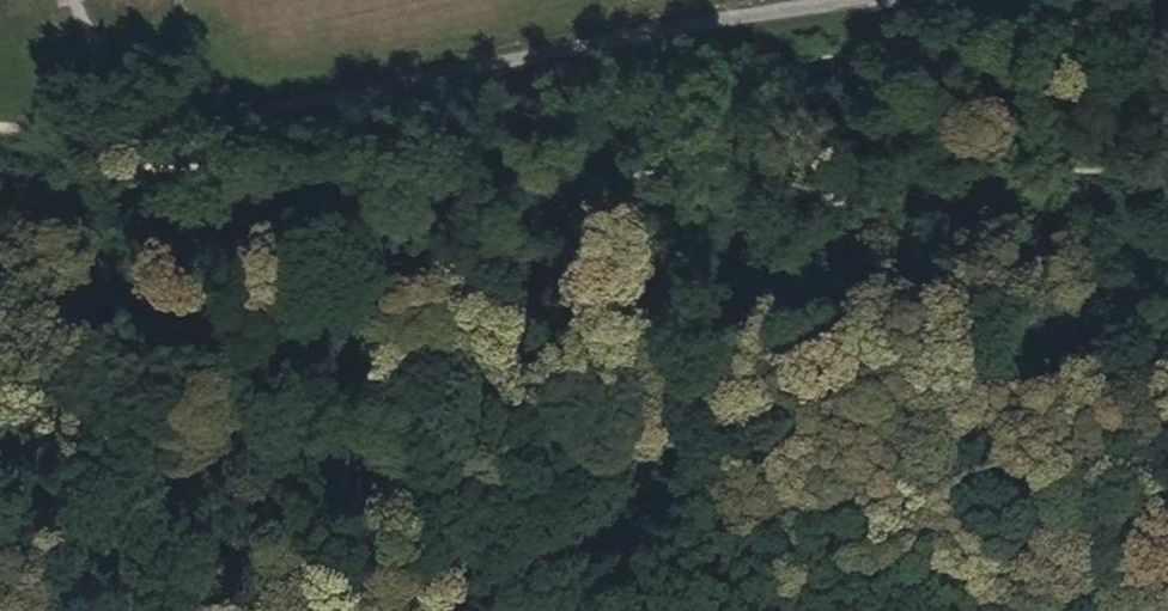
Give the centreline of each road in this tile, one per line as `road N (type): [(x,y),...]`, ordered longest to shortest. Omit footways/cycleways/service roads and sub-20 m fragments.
road 1 (track): [(0,372),(249,350),(796,400),(1167,402)]

